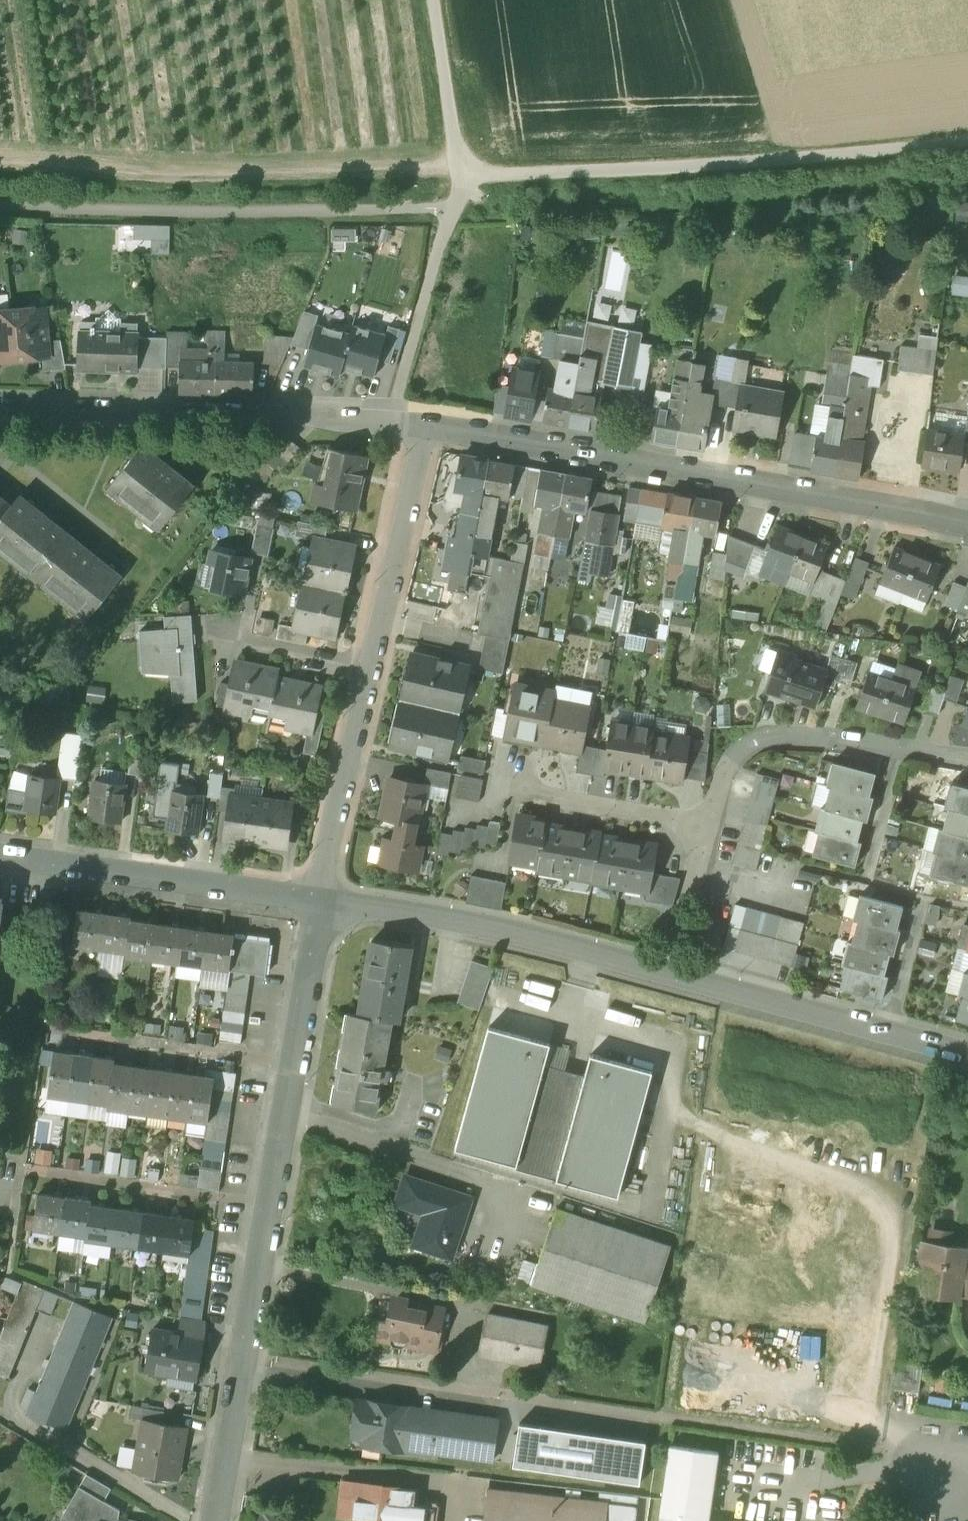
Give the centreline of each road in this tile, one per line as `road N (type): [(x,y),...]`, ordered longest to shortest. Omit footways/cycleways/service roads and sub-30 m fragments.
road 1 (track): [(434,0),(468,172),(0,166)]
road 2 (unclassified): [(324,896),(217,1520)]
road 3 (residential): [(967,526),(428,424)]
road 4 (unclassified): [(468,172),(676,168),(967,140)]
road 5 (unclassified): [(428,424),(324,896)]
road 6 (residential): [(0,404),(390,417)]
road 7 (residential): [(665,973),(472,923),(324,896)]
road 8 (residential): [(0,854),(324,896)]
road 9 (residential): [(967,758),(823,737),(757,737),(735,749),(706,824)]
road 10 (residential): [(967,1053),(665,973)]
road 11 (unclassified): [(468,172),(390,417)]
road 12 (residential): [(706,824),(506,787)]
road 13 (residential): [(706,824),(665,973)]

